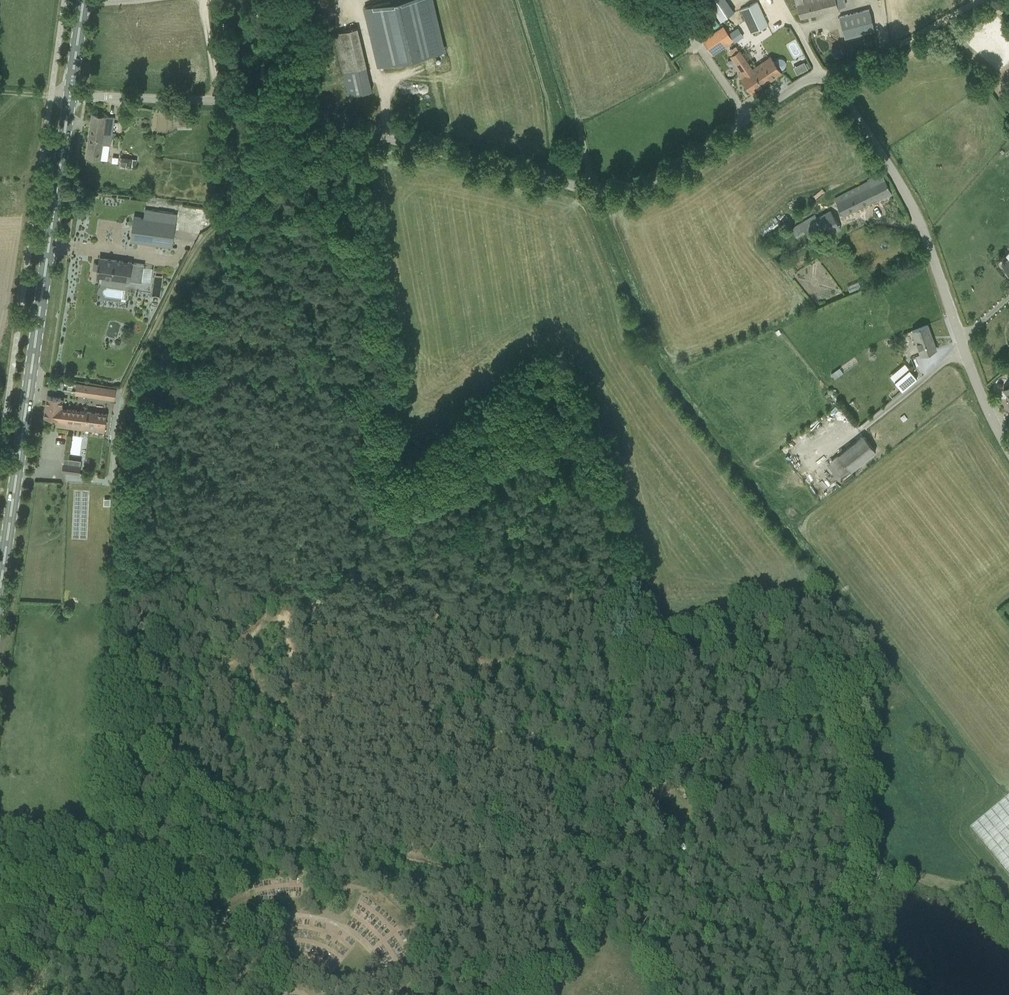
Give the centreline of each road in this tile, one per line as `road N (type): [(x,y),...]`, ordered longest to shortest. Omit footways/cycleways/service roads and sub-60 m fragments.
road 1 (unclassified): [(825,75),(654,183),(623,192),(248,107),(106,96)]
road 2 (track): [(368,135),(397,362),(384,459),(389,506),(453,610),(563,845)]
road 3 (track): [(320,124),(201,247),(130,383),(114,422),(114,597)]
road 4 (primary): [(0,592),(70,97)]
road 5 (unclassified): [(1008,450),(978,390),(916,218),(825,75)]
road 6 (track): [(605,864),(643,806),(713,751),(786,721),(867,716)]
road 7 (track): [(825,75),(920,36),(981,0)]
road 8 (track): [(605,864),(585,932),(533,994)]

